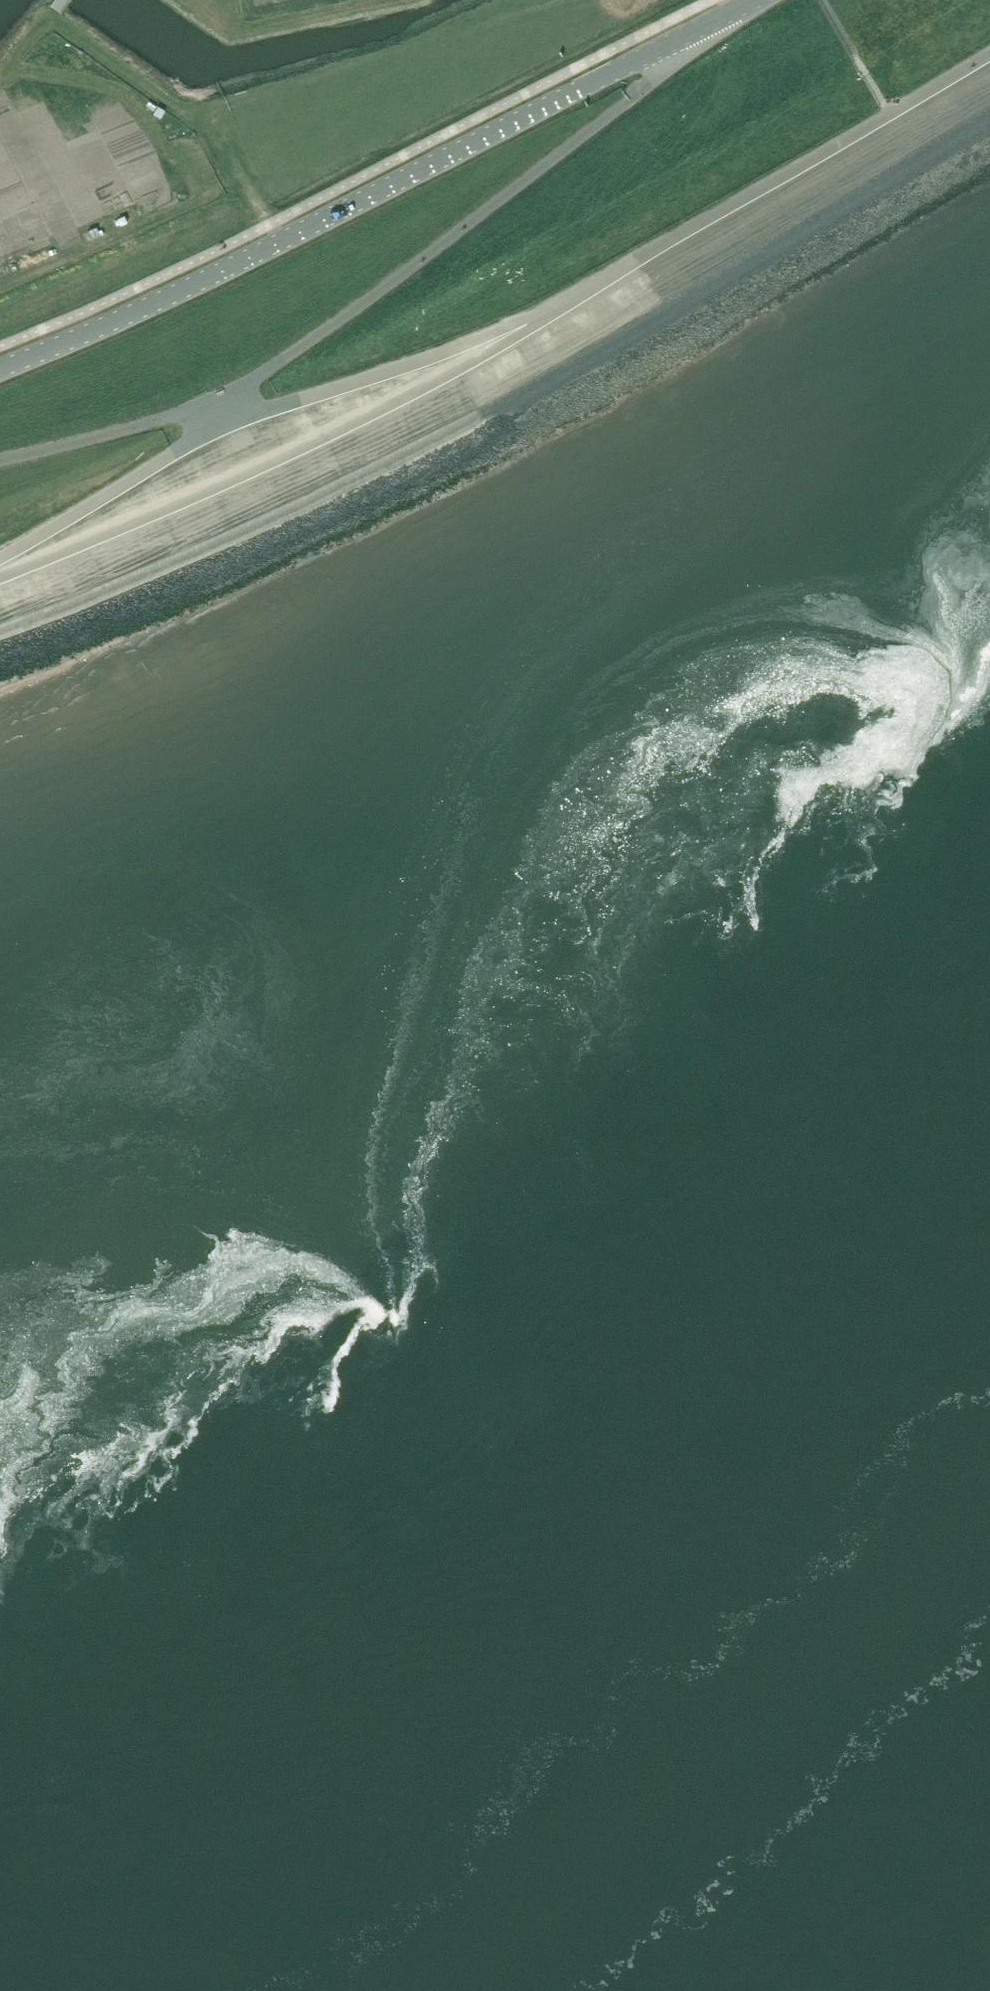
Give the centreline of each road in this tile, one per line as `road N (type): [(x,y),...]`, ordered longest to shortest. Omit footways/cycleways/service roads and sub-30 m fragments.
road 1 (tertiary): [(0,368),(175,295),(751,0)]

